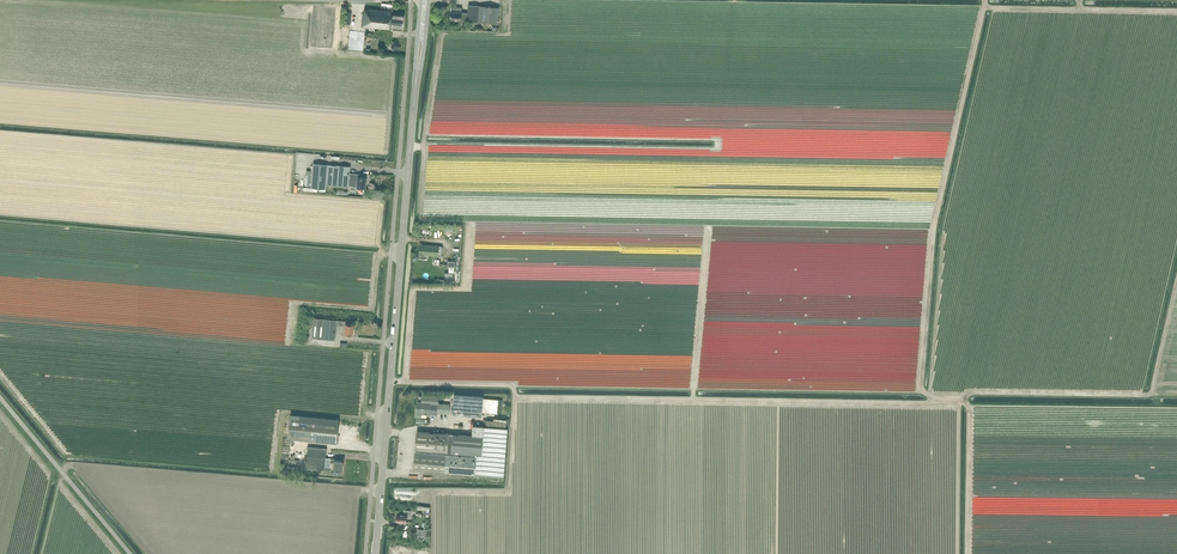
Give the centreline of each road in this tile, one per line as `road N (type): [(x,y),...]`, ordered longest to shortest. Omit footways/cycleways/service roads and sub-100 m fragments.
road 1 (tertiary): [(376,553),(425,0)]

